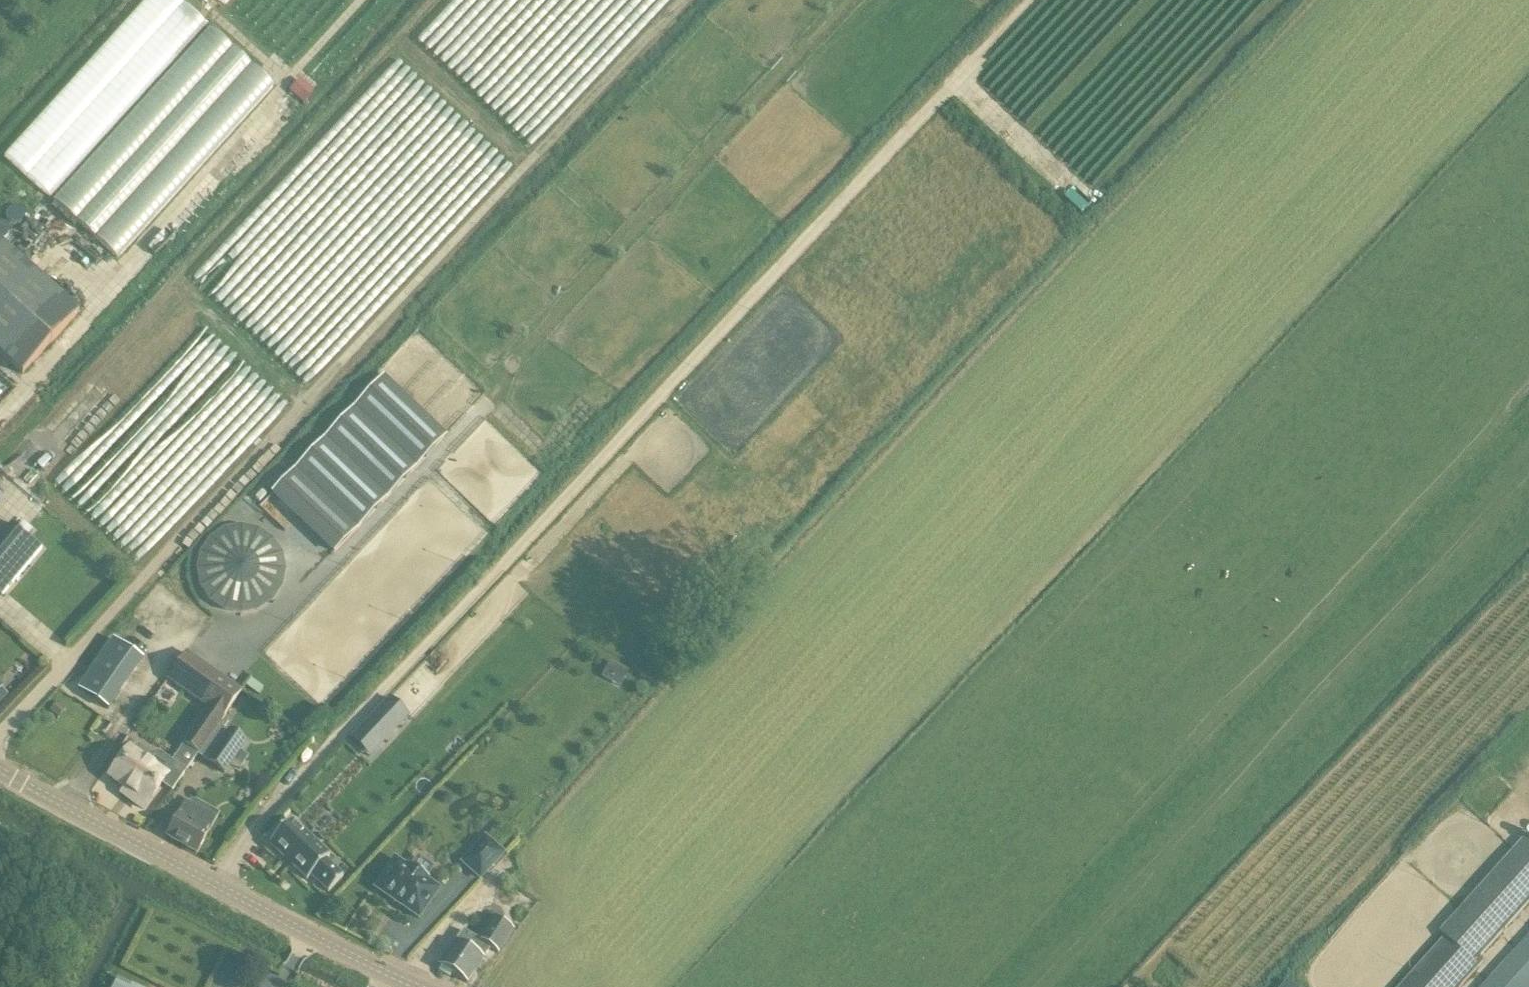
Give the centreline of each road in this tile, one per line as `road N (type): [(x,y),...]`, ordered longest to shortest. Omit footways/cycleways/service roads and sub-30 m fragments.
road 1 (unclassified): [(0,768),(414,986)]

